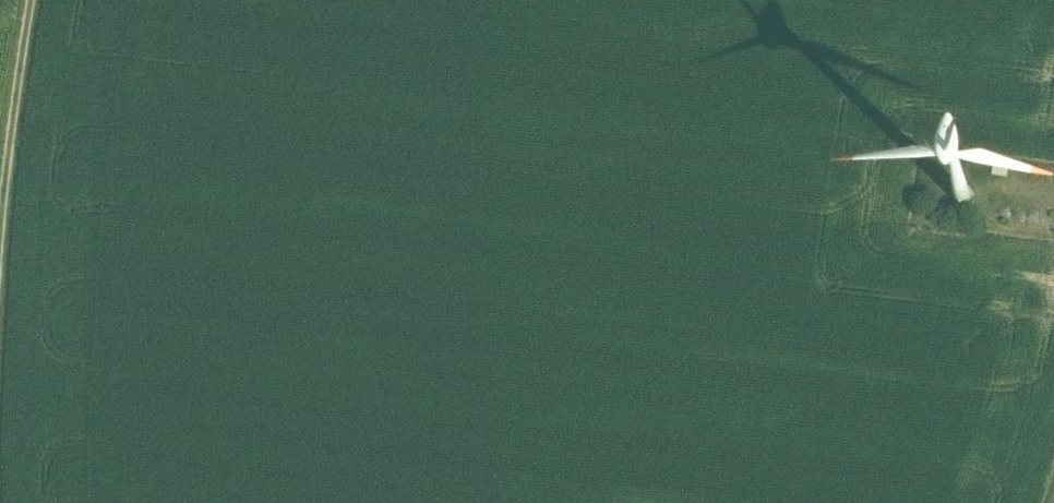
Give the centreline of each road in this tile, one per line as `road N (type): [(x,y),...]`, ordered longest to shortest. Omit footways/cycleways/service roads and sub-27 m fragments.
road 1 (track): [(31,0),(0,249)]

